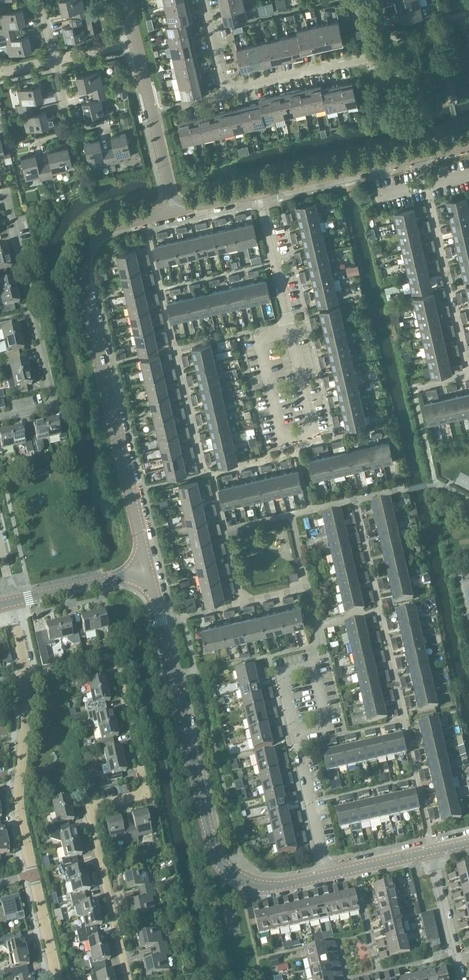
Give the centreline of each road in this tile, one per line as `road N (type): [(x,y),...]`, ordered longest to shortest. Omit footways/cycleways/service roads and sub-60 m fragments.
road 1 (tertiary): [(148,571),(84,260),(101,235),(175,213)]
road 2 (tertiary): [(239,880),(211,843),(148,571)]
road 3 (residential): [(375,0),(385,47),(377,55),(225,90),(204,0)]
road 4 (residential): [(88,807),(138,795),(145,786),(118,665),(106,657),(29,675)]
road 5 (residential): [(0,417),(53,401),(0,195)]
road 6 (residential): [(34,875),(19,801),(29,675)]
road 7 (residential): [(128,979),(88,807)]
road 8 (residential): [(175,213),(136,41)]
road 9 (residential): [(290,331),(260,341),(281,435),(307,434),(313,426)]
road 10 (tertiary): [(259,191),(418,154)]
road 11 (residential): [(290,331),(259,191)]
road 12 (residential): [(327,875),(296,736)]
road 13 (tertiary): [(12,602),(148,571)]
road 14 (residential): [(461,979),(431,850)]
road 15 (residential): [(296,736),(327,725),(313,668),(284,675)]

